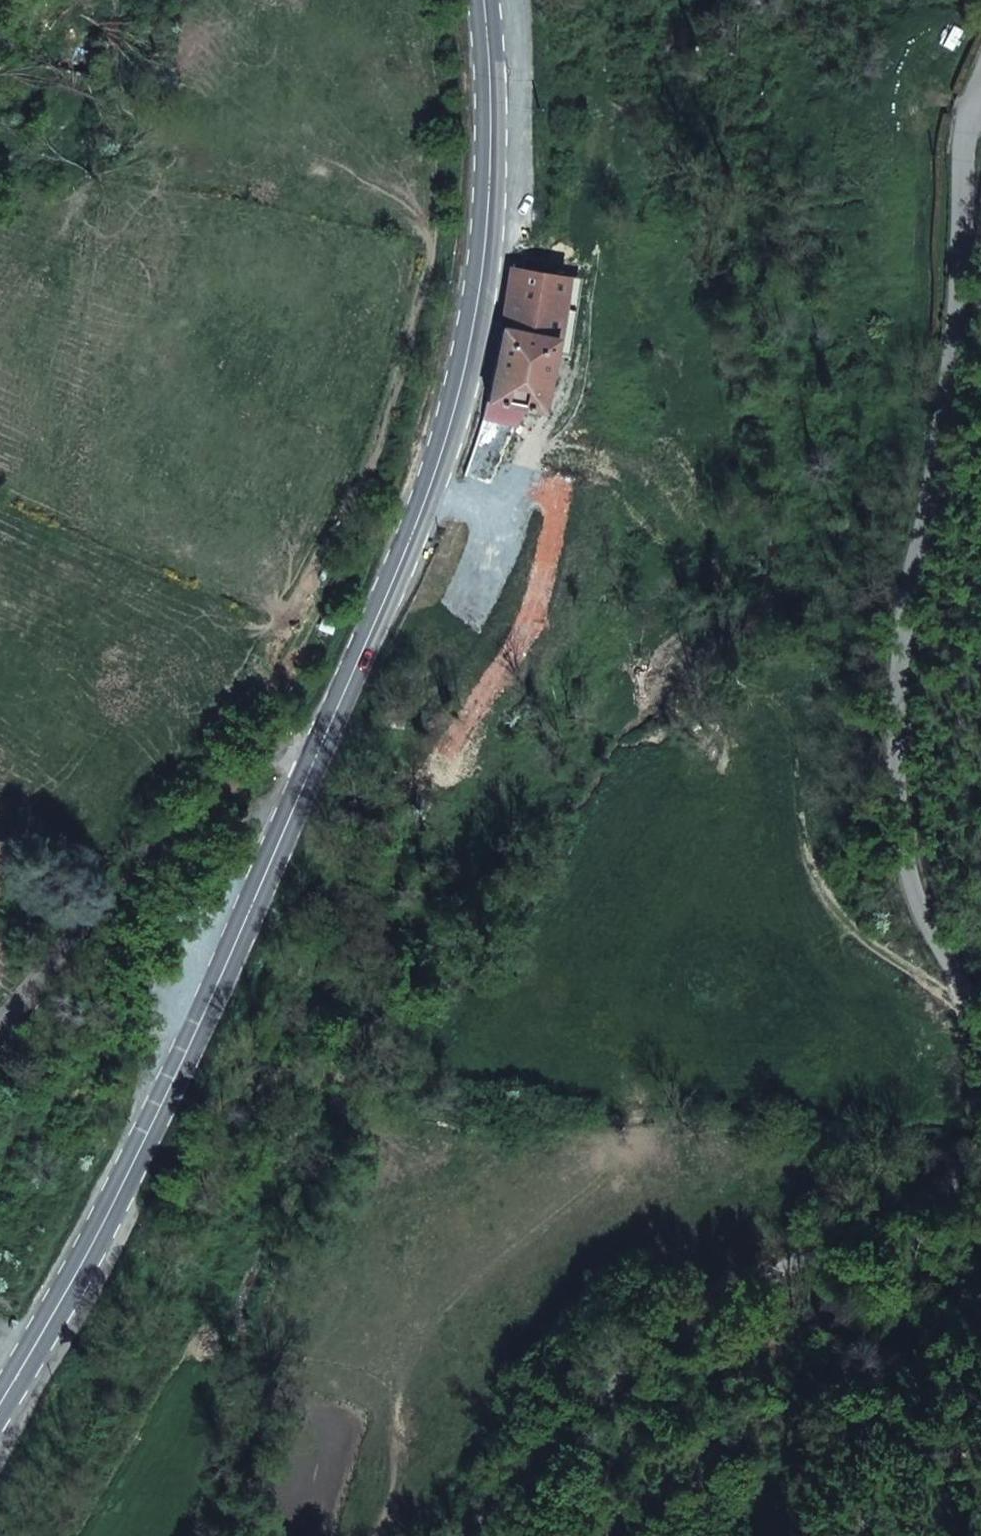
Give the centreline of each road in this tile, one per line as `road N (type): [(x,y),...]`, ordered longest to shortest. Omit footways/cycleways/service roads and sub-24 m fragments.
road 1 (secondary): [(492,0),(499,35),(493,250),(417,522),(162,1107),(0,1400)]
road 2 (residential): [(980,86),(955,122),(948,384),(895,653),(895,846),(944,944),(980,1057)]
road 3 (residential): [(980,1159),(927,1210),(744,1286),(574,1421),(458,1535)]

